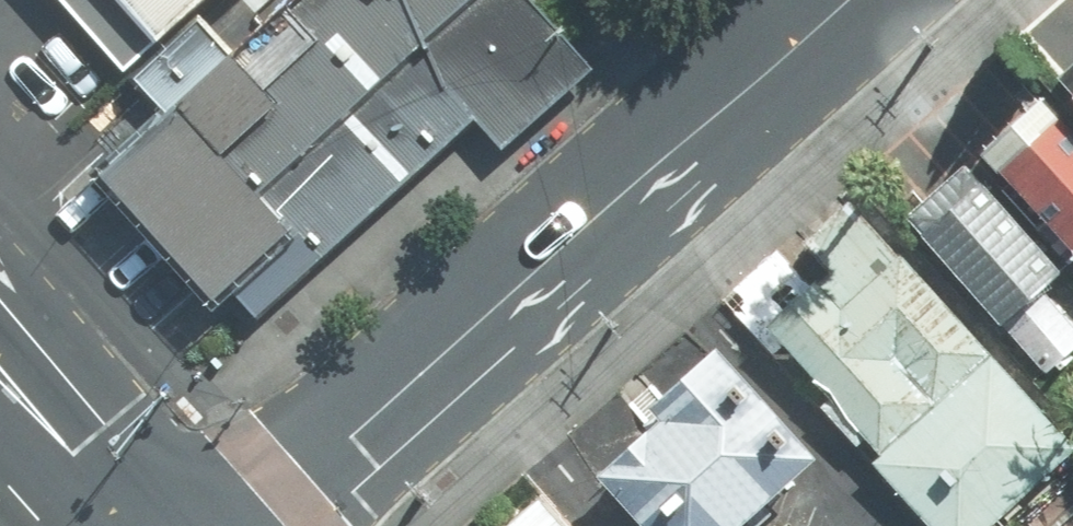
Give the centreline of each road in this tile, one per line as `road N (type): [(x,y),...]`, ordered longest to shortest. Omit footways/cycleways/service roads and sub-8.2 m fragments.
road 1 (tertiary): [(238,525),(841,0)]
road 2 (secondary): [(138,525),(0,367)]

